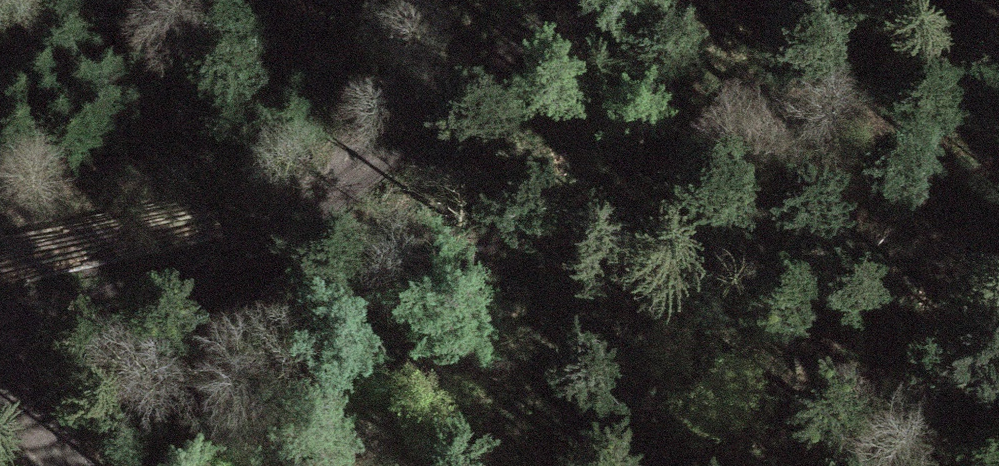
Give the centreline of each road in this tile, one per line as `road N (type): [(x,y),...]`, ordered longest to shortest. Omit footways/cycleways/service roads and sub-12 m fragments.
road 1 (track): [(254,252),(396,253),(566,226),(699,158),(924,0)]
road 2 (track): [(0,314),(129,303),(254,252),(581,0)]
road 3 (track): [(254,252),(154,397),(91,465)]

